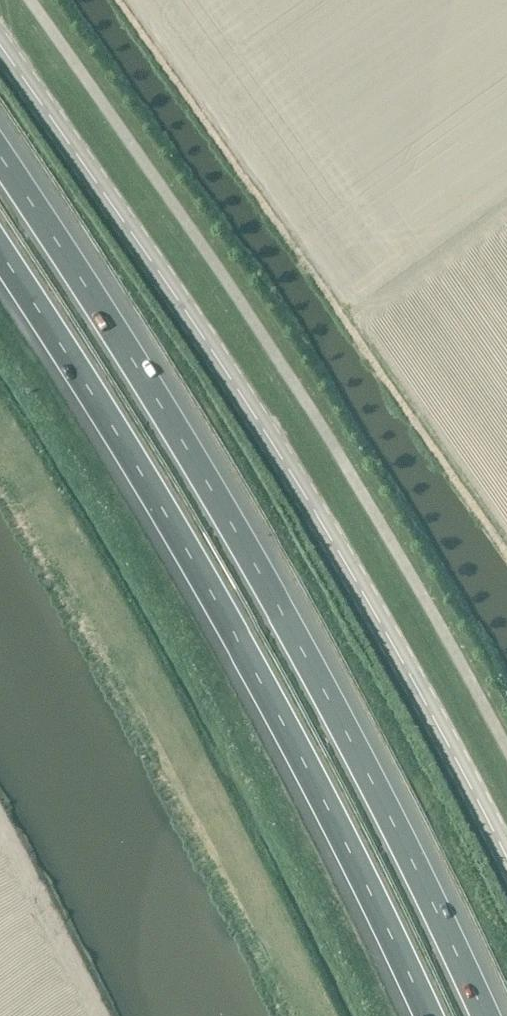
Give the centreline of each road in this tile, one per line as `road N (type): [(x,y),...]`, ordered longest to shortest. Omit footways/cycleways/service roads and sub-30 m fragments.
road 1 (motorway): [(486,1015),(259,574),(0,159)]
road 2 (tertiary): [(506,862),(425,701),(300,489),(0,37)]
road 3 (motorway): [(0,252),(203,579),(430,1015)]

